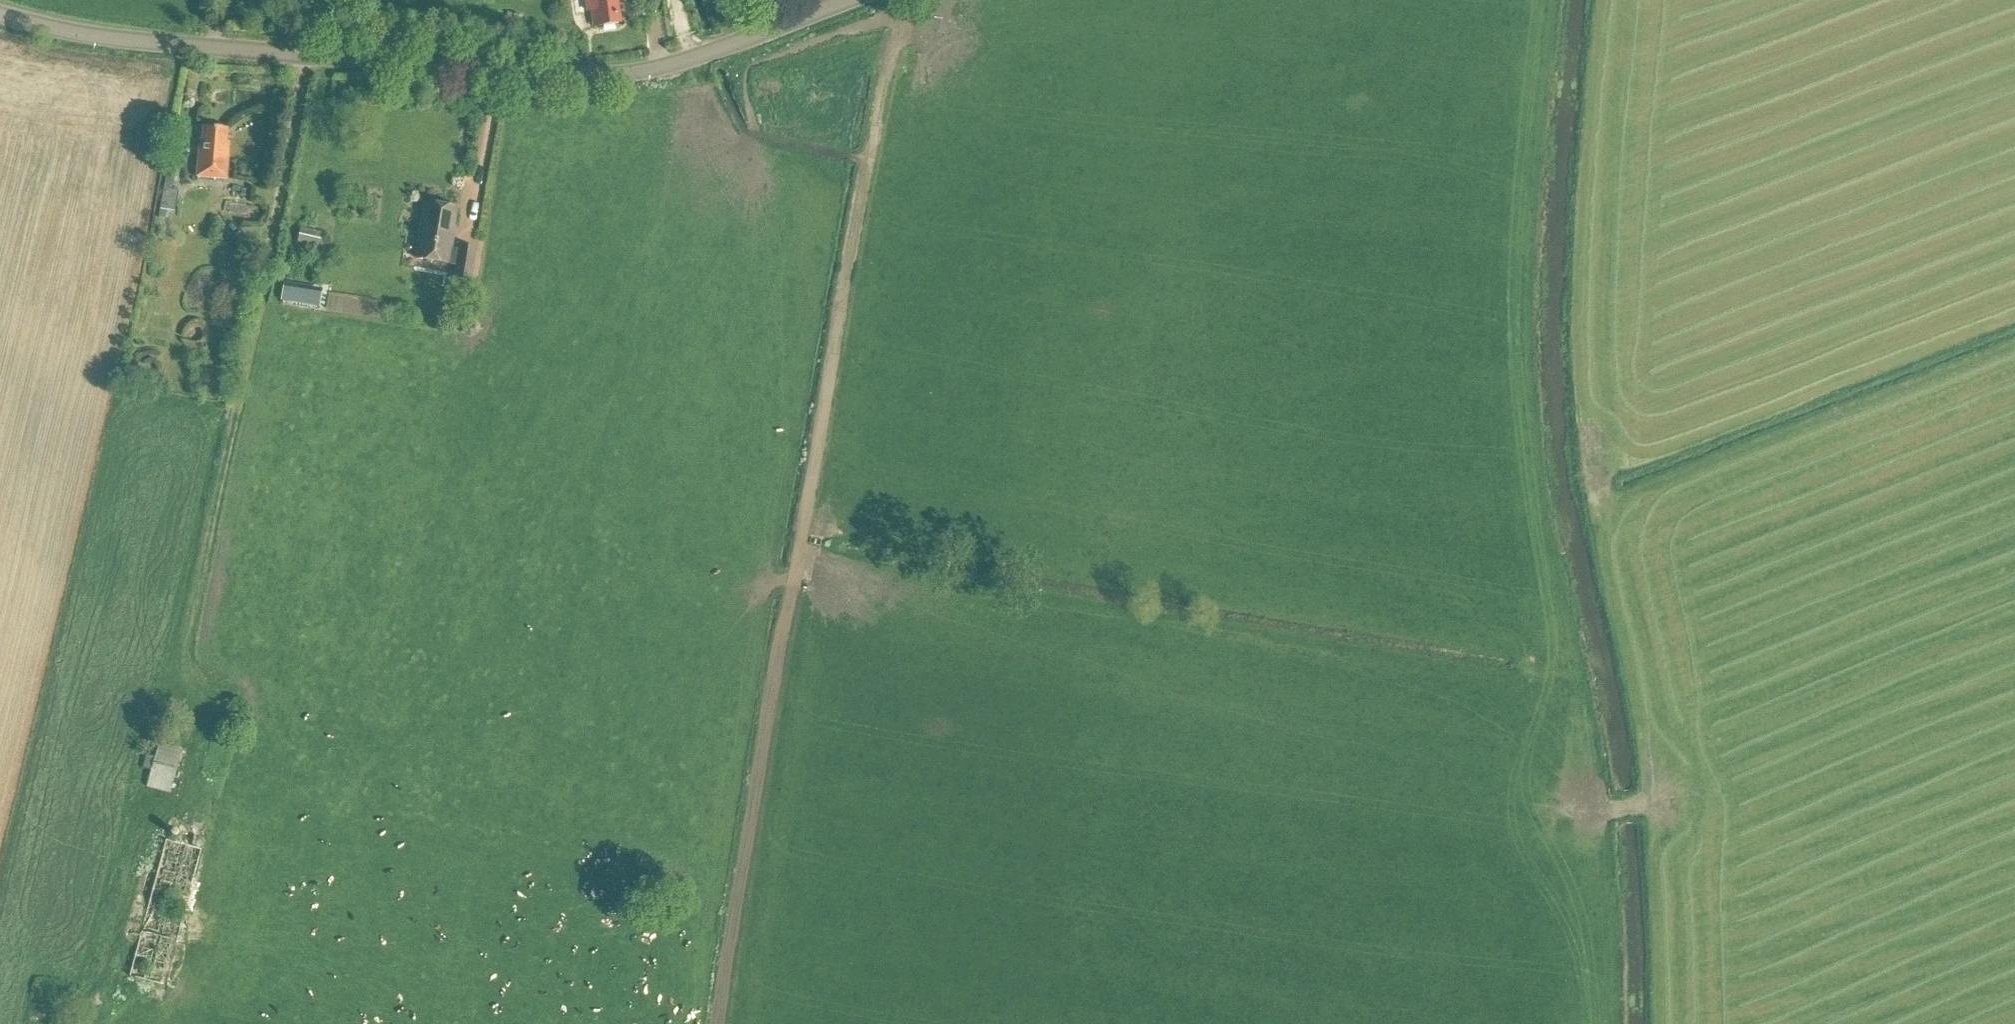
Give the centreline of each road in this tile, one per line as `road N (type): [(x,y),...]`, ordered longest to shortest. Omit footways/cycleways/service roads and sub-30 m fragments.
road 1 (tertiary): [(849,0),(692,58),(594,77),(72,34),(0,12)]
road 2 (track): [(300,55),(279,195),(180,663),(188,689),(208,703)]

